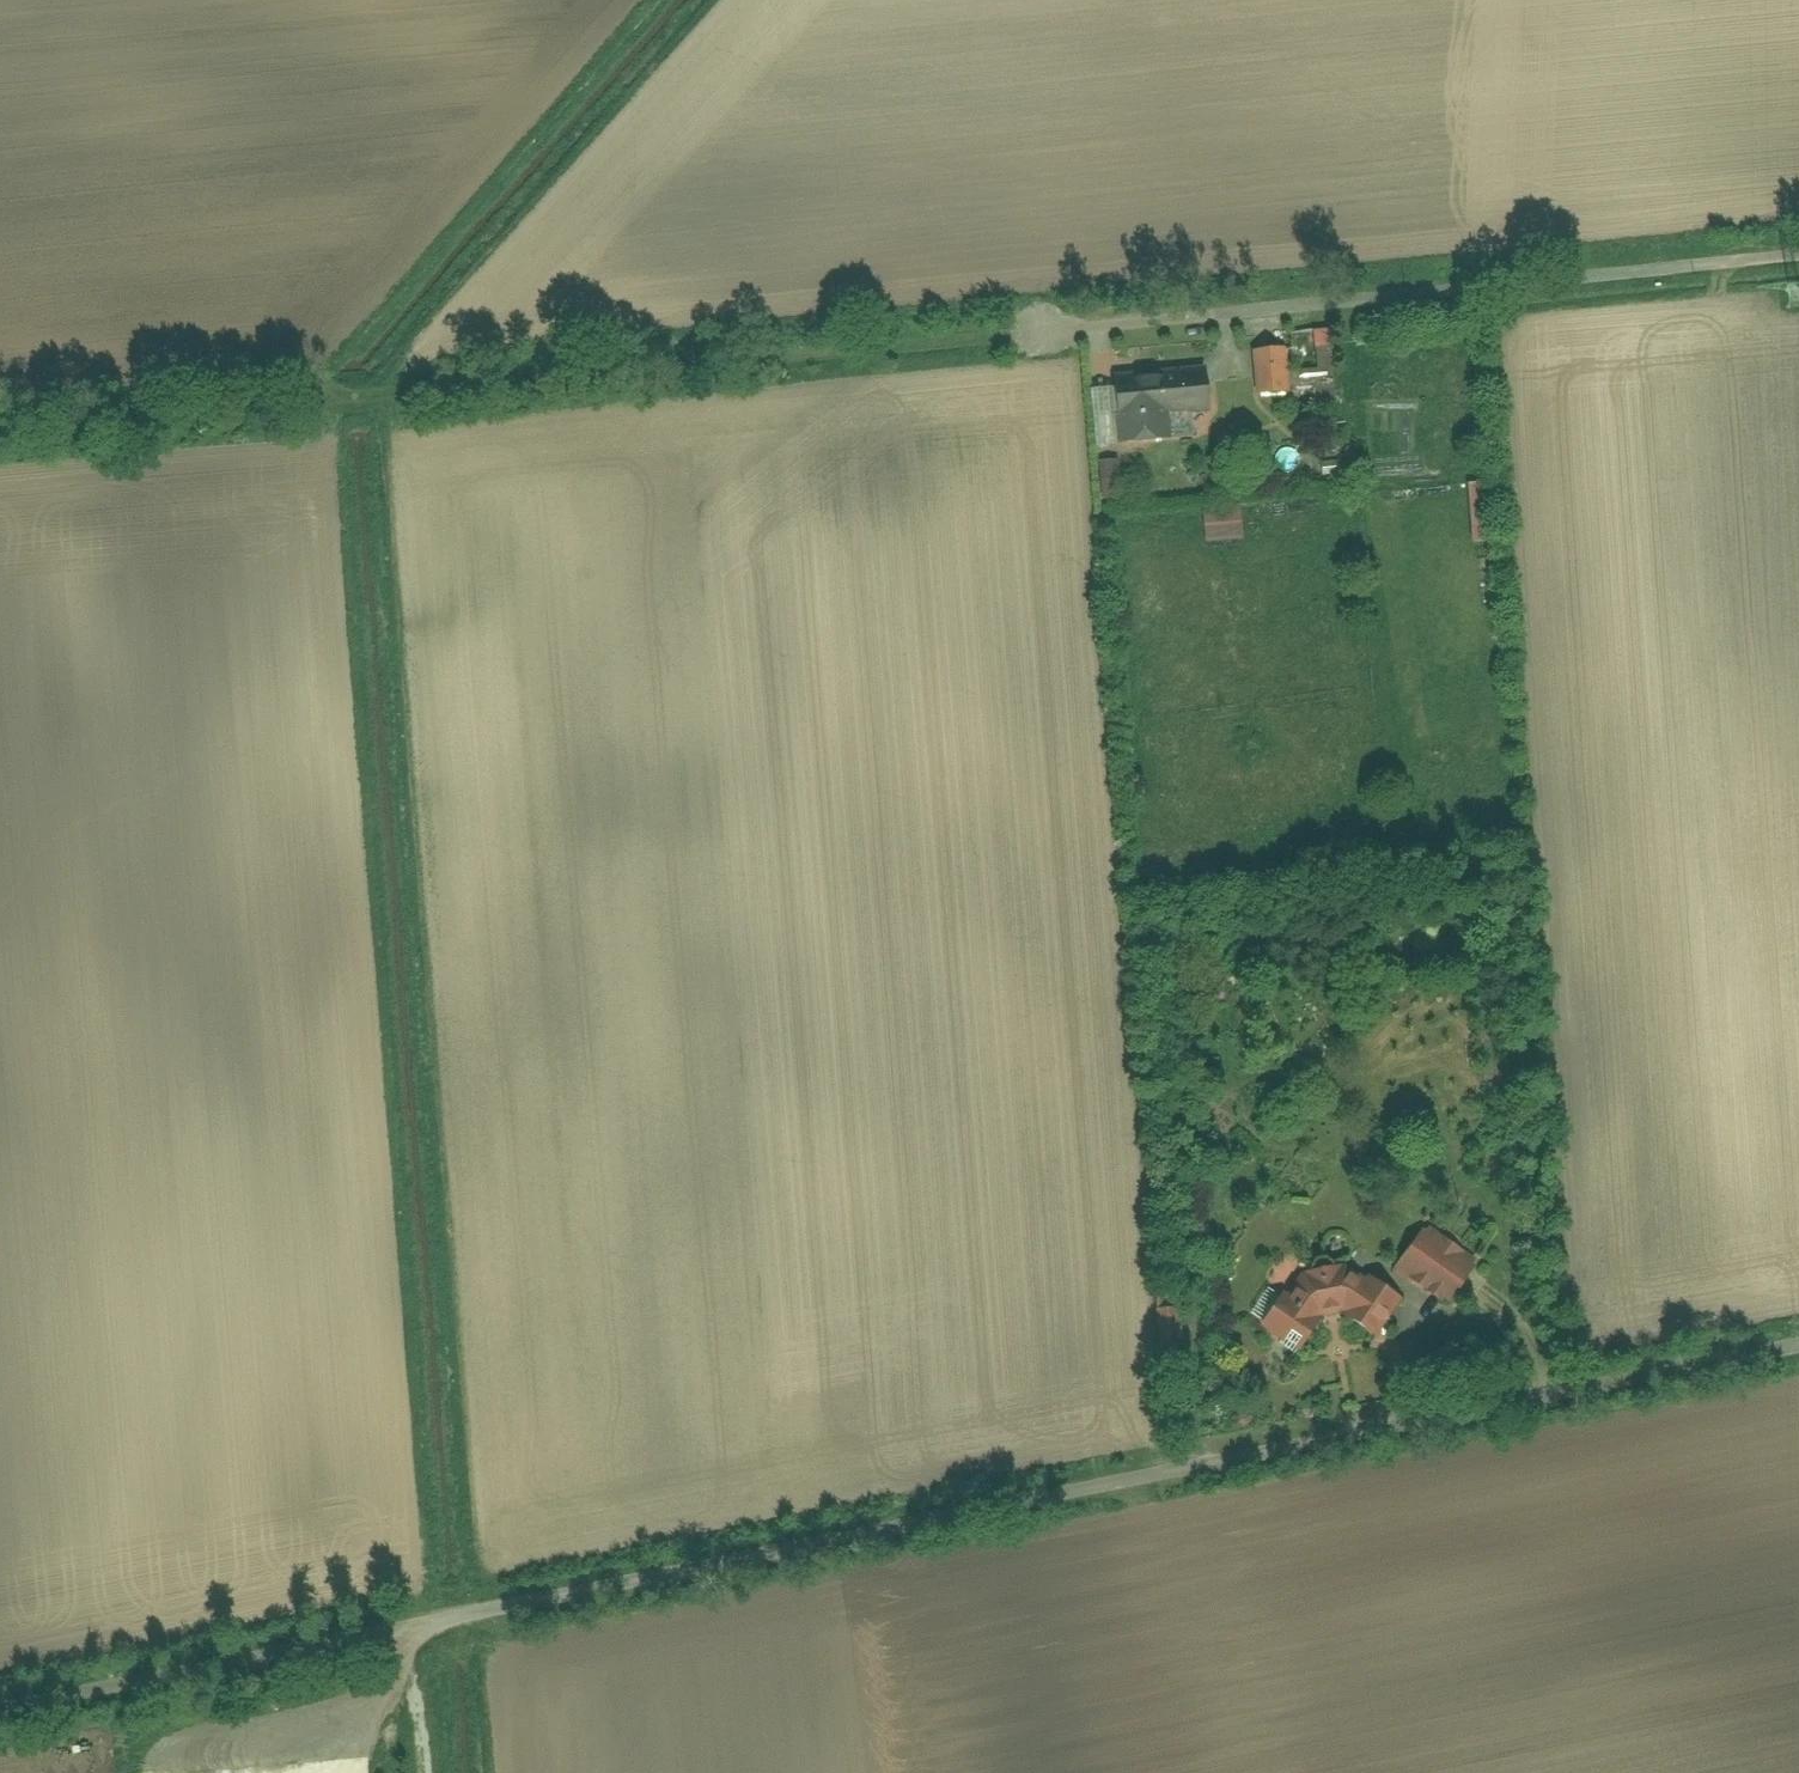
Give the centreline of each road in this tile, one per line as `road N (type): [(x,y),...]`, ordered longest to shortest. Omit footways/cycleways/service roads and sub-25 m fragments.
road 1 (unclassified): [(0,1698),(1798,1338)]
road 2 (residential): [(1798,246),(0,420)]

